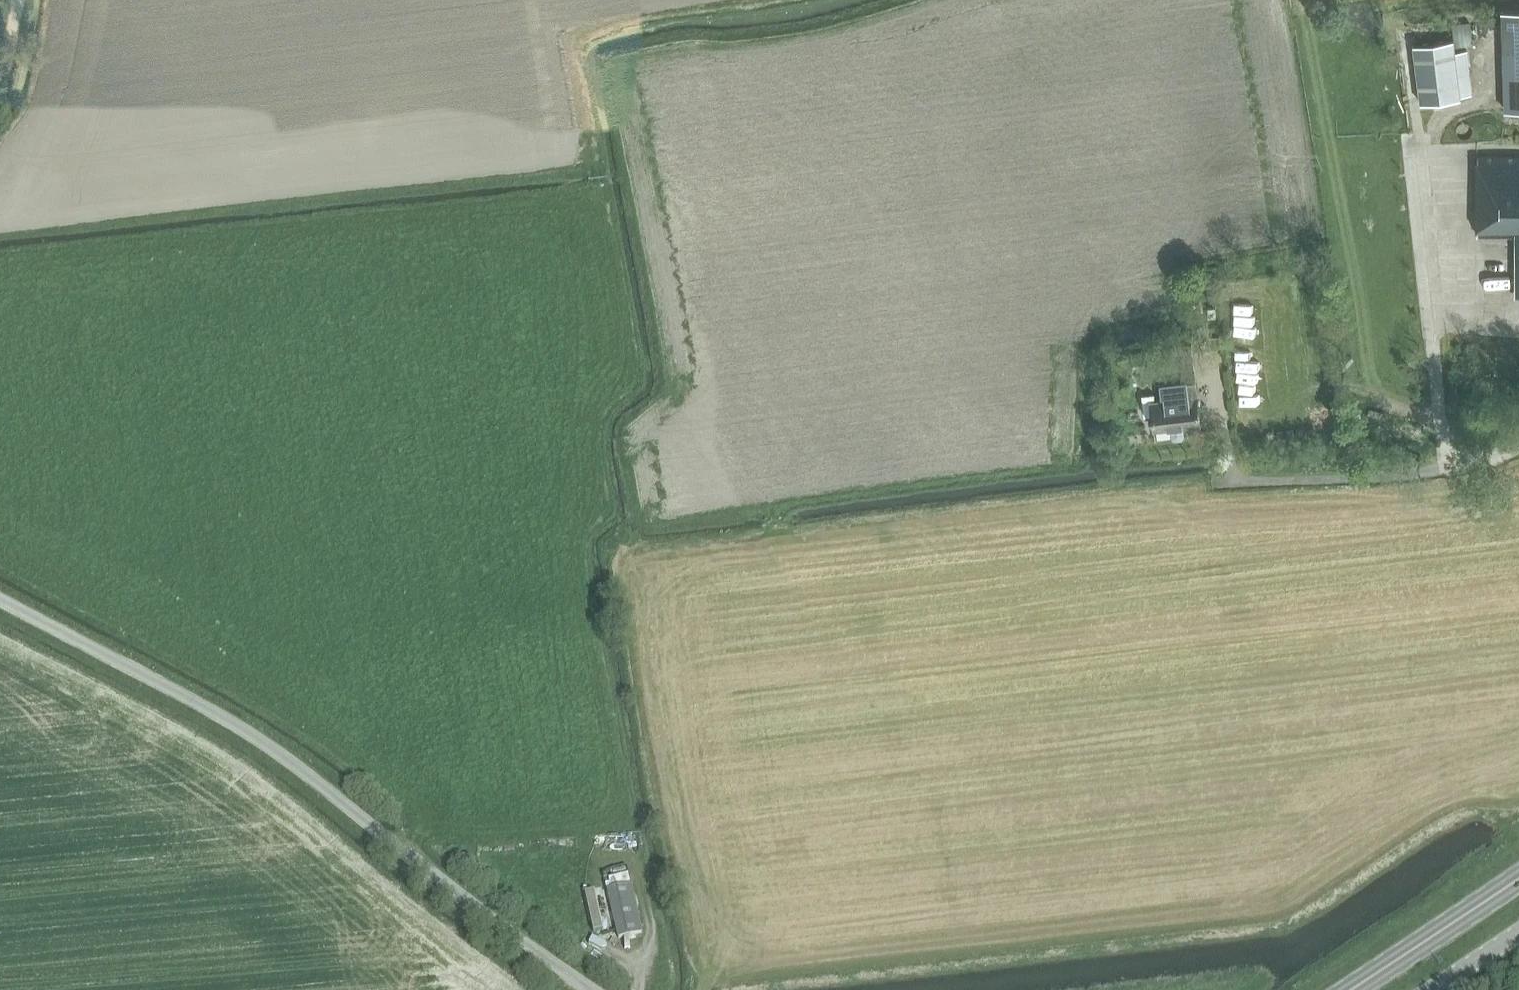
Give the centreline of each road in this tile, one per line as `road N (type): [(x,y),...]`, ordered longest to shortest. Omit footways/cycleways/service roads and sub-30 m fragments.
road 1 (unclassified): [(591,989),(276,752),(0,600)]
road 2 (primary): [(1353,989),(1518,877)]

